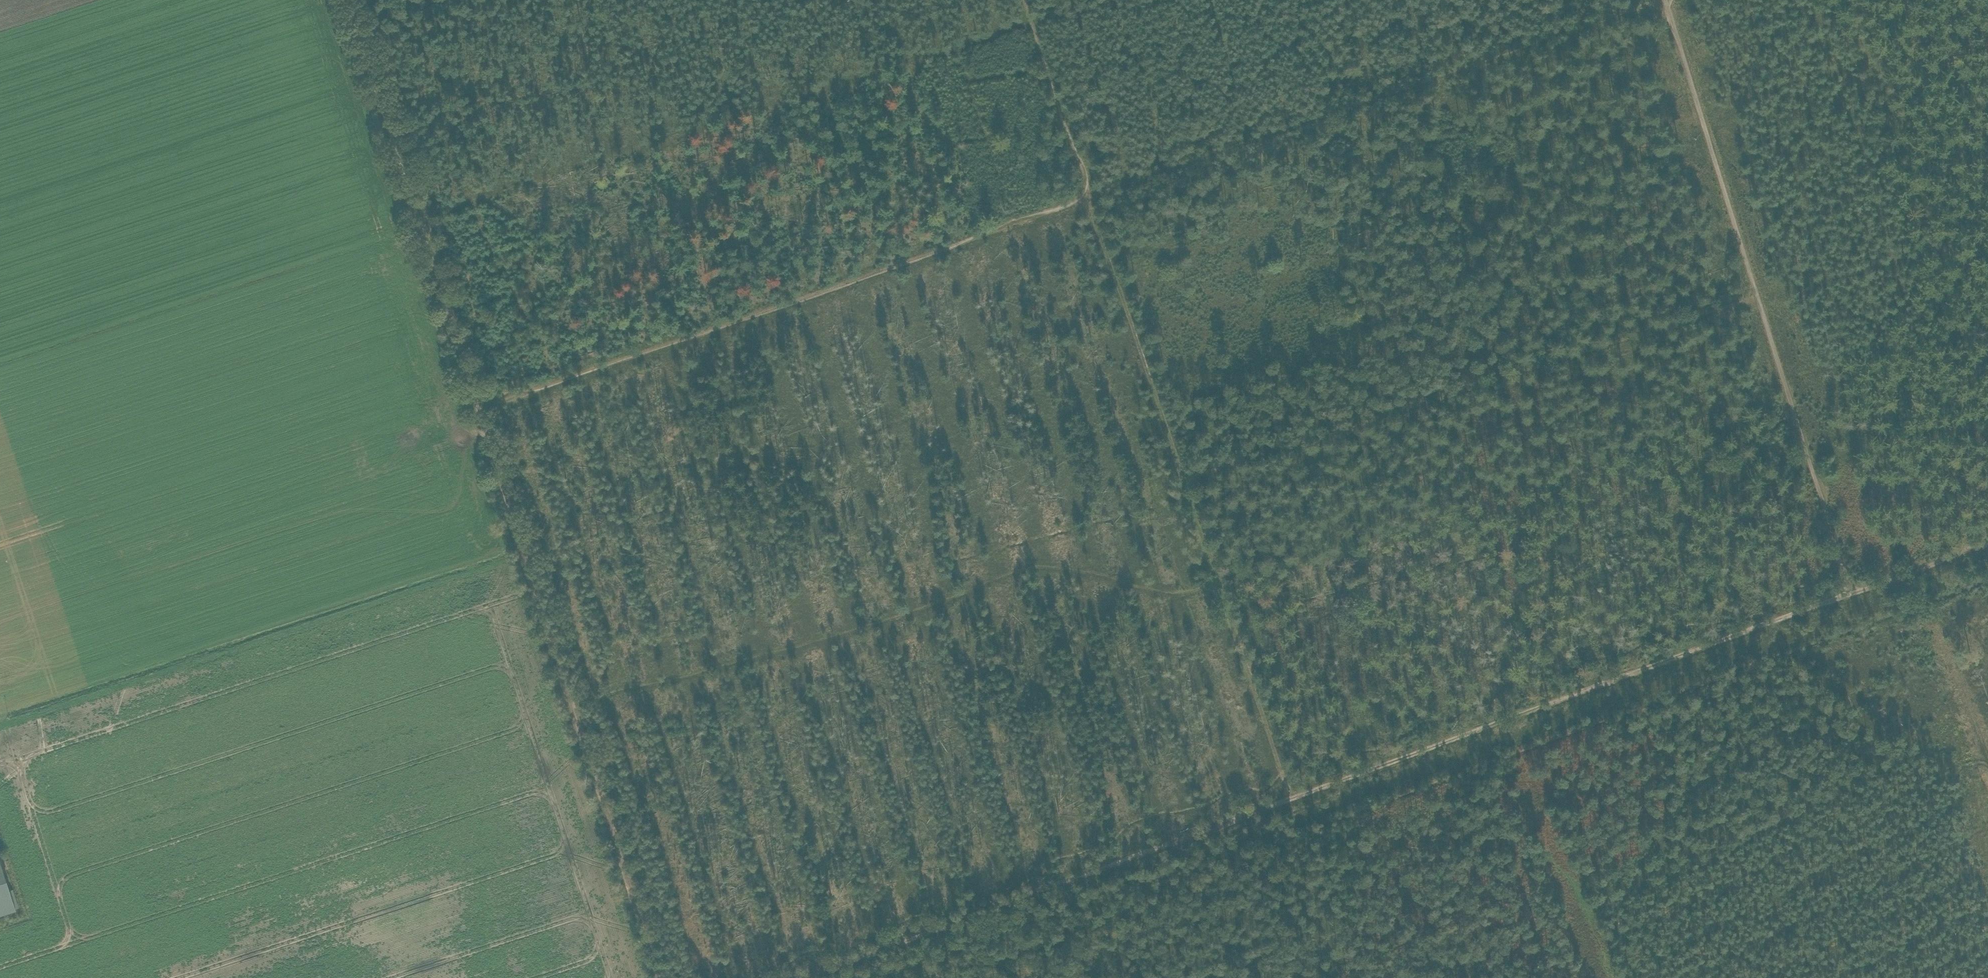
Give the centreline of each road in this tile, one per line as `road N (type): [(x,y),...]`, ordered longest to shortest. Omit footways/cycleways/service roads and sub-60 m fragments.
road 1 (track): [(820,977),(1852,596)]
road 2 (track): [(483,406),(1093,197),(1026,0)]
road 3 (track): [(1759,300),(1186,481),(1220,587)]
road 4 (track): [(354,0),(483,406)]
road 5 (track): [(1664,0),(1759,300)]
road 6 (track): [(483,406),(577,702)]
road 7 (track): [(1852,596),(1759,300)]
road 8 (track): [(1186,481),(1088,198)]
road 9 (track): [(577,702),(661,977)]
road 10 (track): [(1852,596),(1987,545)]

